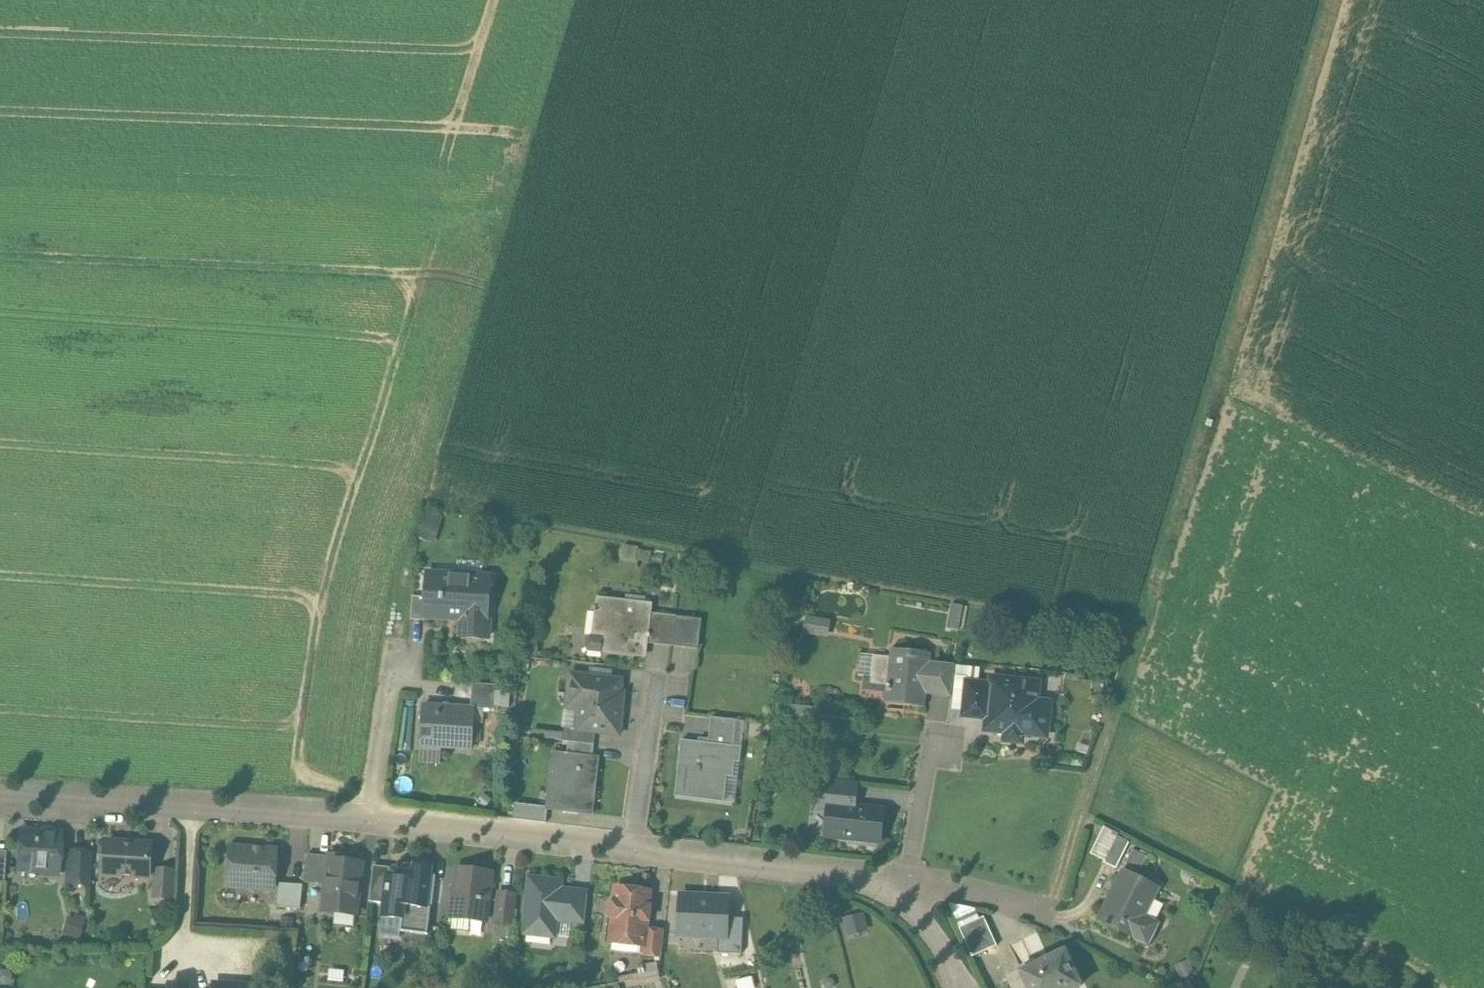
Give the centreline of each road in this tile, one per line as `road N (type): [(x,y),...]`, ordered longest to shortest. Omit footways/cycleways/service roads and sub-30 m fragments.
road 1 (residential): [(0,793),(472,830),(894,884),(930,927),(960,987)]

